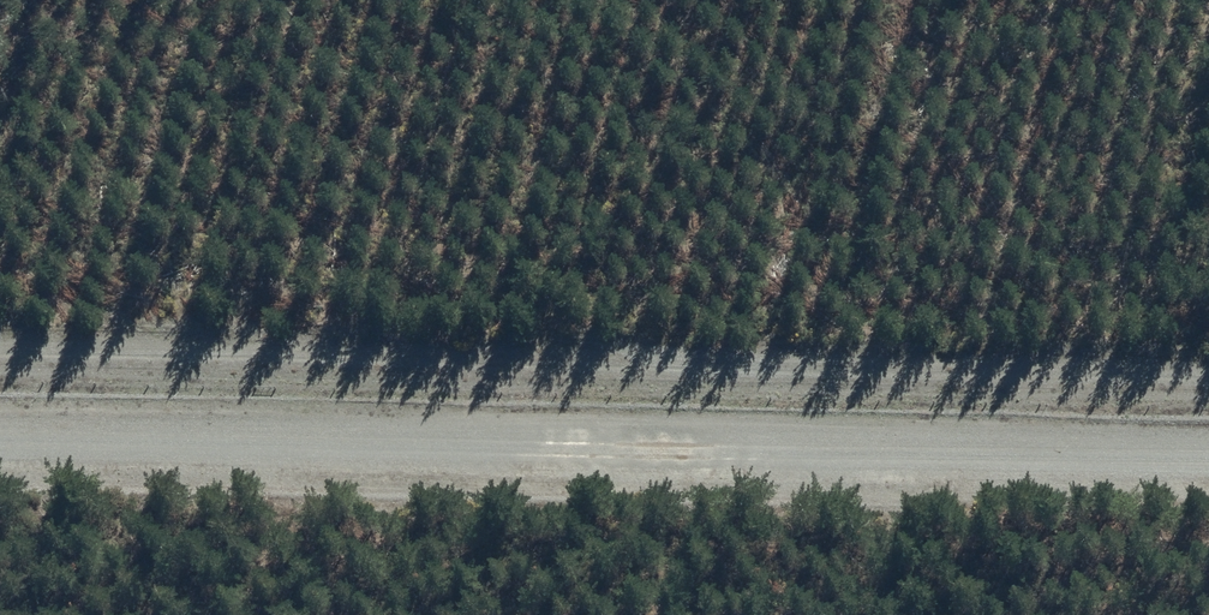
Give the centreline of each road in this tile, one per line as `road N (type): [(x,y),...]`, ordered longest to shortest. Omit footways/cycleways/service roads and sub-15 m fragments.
road 1 (unclassified): [(0,453),(1208,487)]
road 2 (track): [(0,358),(1208,381)]

